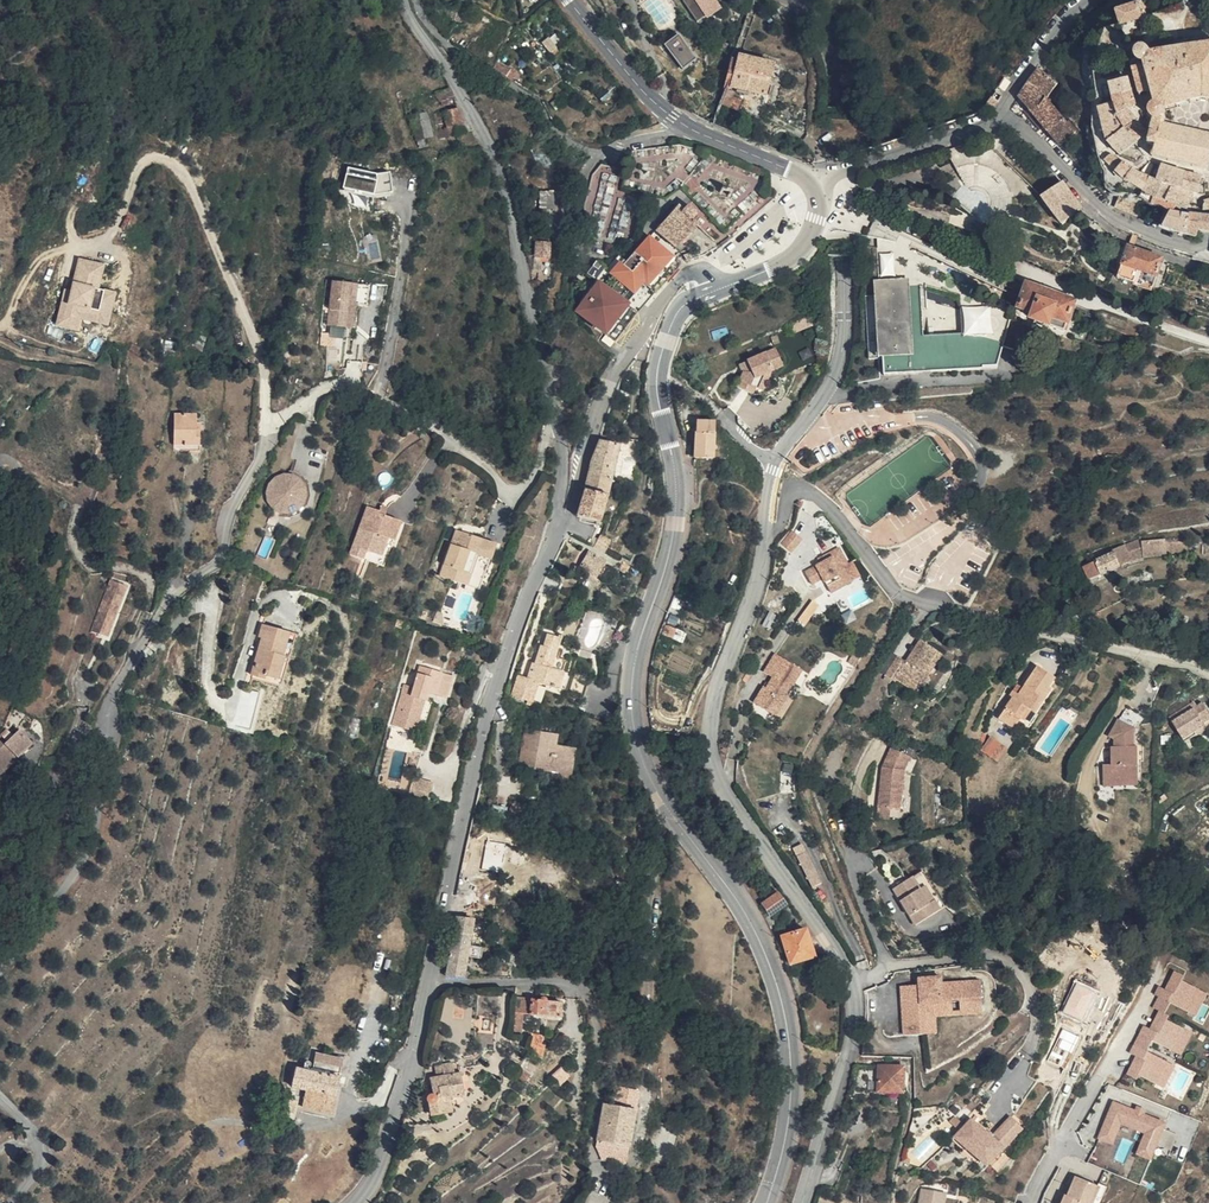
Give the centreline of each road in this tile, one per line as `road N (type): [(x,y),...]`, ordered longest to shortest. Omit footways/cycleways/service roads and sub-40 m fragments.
road 1 (secondary): [(768,1202),(793,1099),(786,1011),(740,900),(650,773),(634,713),(638,657),(675,540),(662,350),(683,306),(715,290)]
road 2 (residential): [(354,1202),(375,1177),(408,1077),(502,662),(566,511)]
road 3 (tertiary): [(765,543),(711,732),(719,776),(836,949),(855,1000),(856,1030),(803,1202)]
road 4 (residential): [(765,543),(784,523),(790,496),(810,490),(904,596),(1208,670)]
road 5 (tertiary): [(780,0),(827,40),(848,323),(829,390),(778,466)]
road 6 (residential): [(559,424),(495,162),(403,0)]
road 7 (residential): [(559,424),(530,483),(510,493),(495,472),(415,413),(351,386),(323,388),(274,431)]
road 8 (residential): [(274,431),(235,504),(222,557),(166,603),(114,694),(109,723)]
road 9 (secondary): [(817,187),(673,117),(574,0)]
road 10 (residential): [(566,511),(598,412),(651,320),(685,276),(703,275),(715,290)]
road 11 (residential): [(0,971),(100,818),(109,723)]
road 12 (track): [(594,153),(574,145),(521,87),(456,50),(428,21),(419,30)]
road 13 (residential): [(817,187),(1007,108)]
road 14 (secondary): [(715,290),(806,246),(820,207),(817,187)]
road 15 (residential): [(109,723),(17,823),(0,828)]
road 16 (residential): [(1086,196),(1113,229),(1208,269)]
road 17 (residential): [(1030,1202),(1099,1077)]
road 18 (residential): [(1007,108),(1042,52),(1094,0)]
road 19 (residential): [(1086,196),(1150,234),(1187,246),(1208,242)]
road 20 (residential): [(8,1202),(41,1151),(28,1122),(0,1094)]

